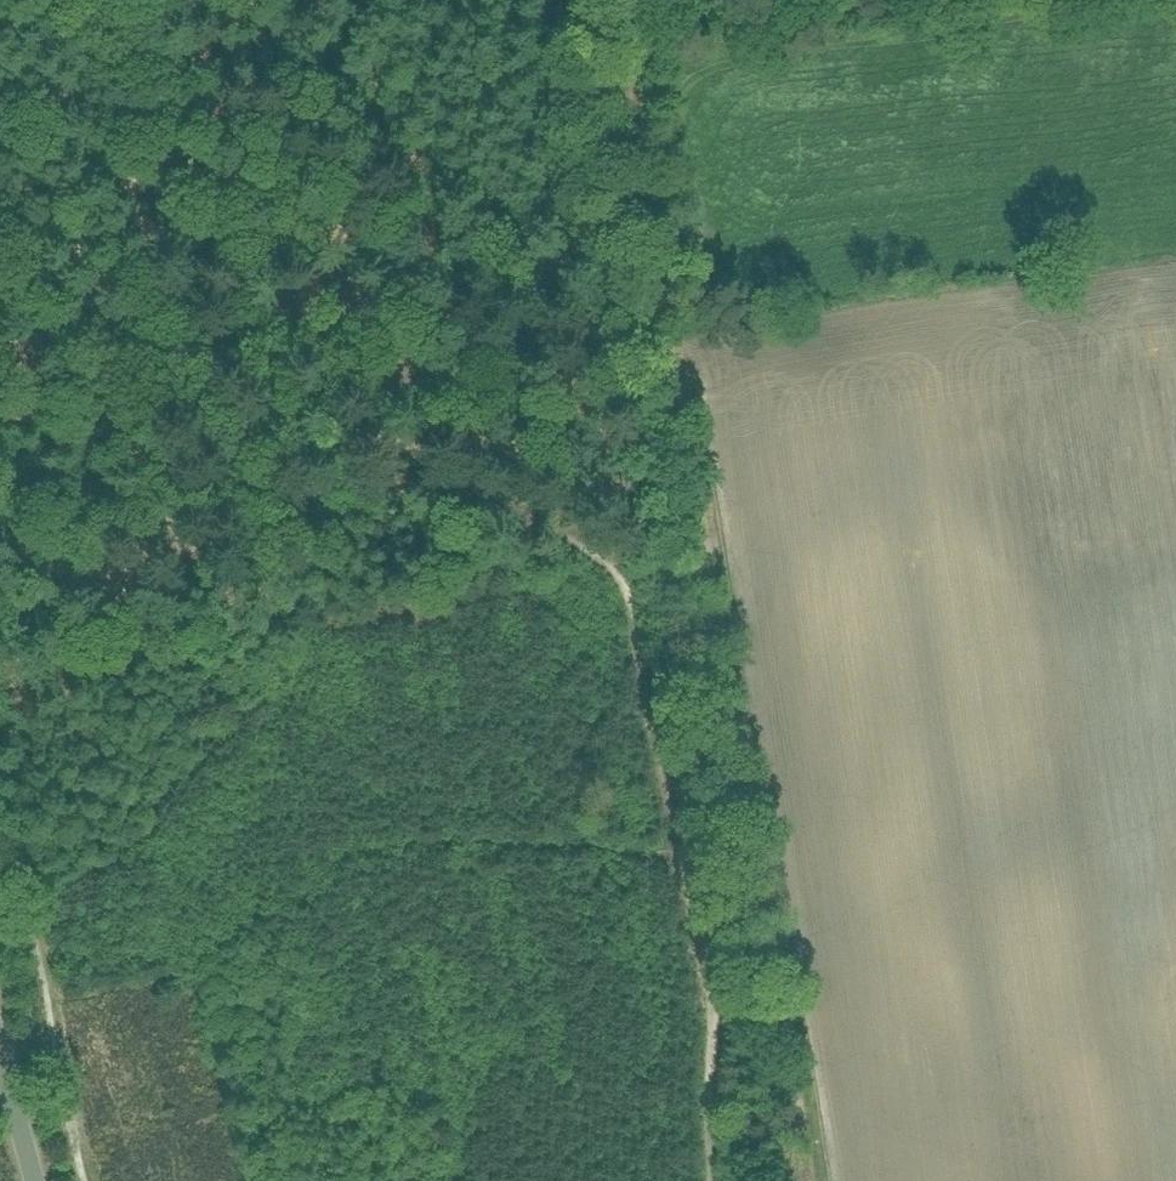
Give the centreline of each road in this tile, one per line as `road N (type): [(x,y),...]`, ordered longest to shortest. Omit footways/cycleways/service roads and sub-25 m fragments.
road 1 (track): [(624,0),(762,826)]
road 2 (track): [(762,826),(819,1180)]
road 3 (unclassified): [(34,1180),(0,1057)]

